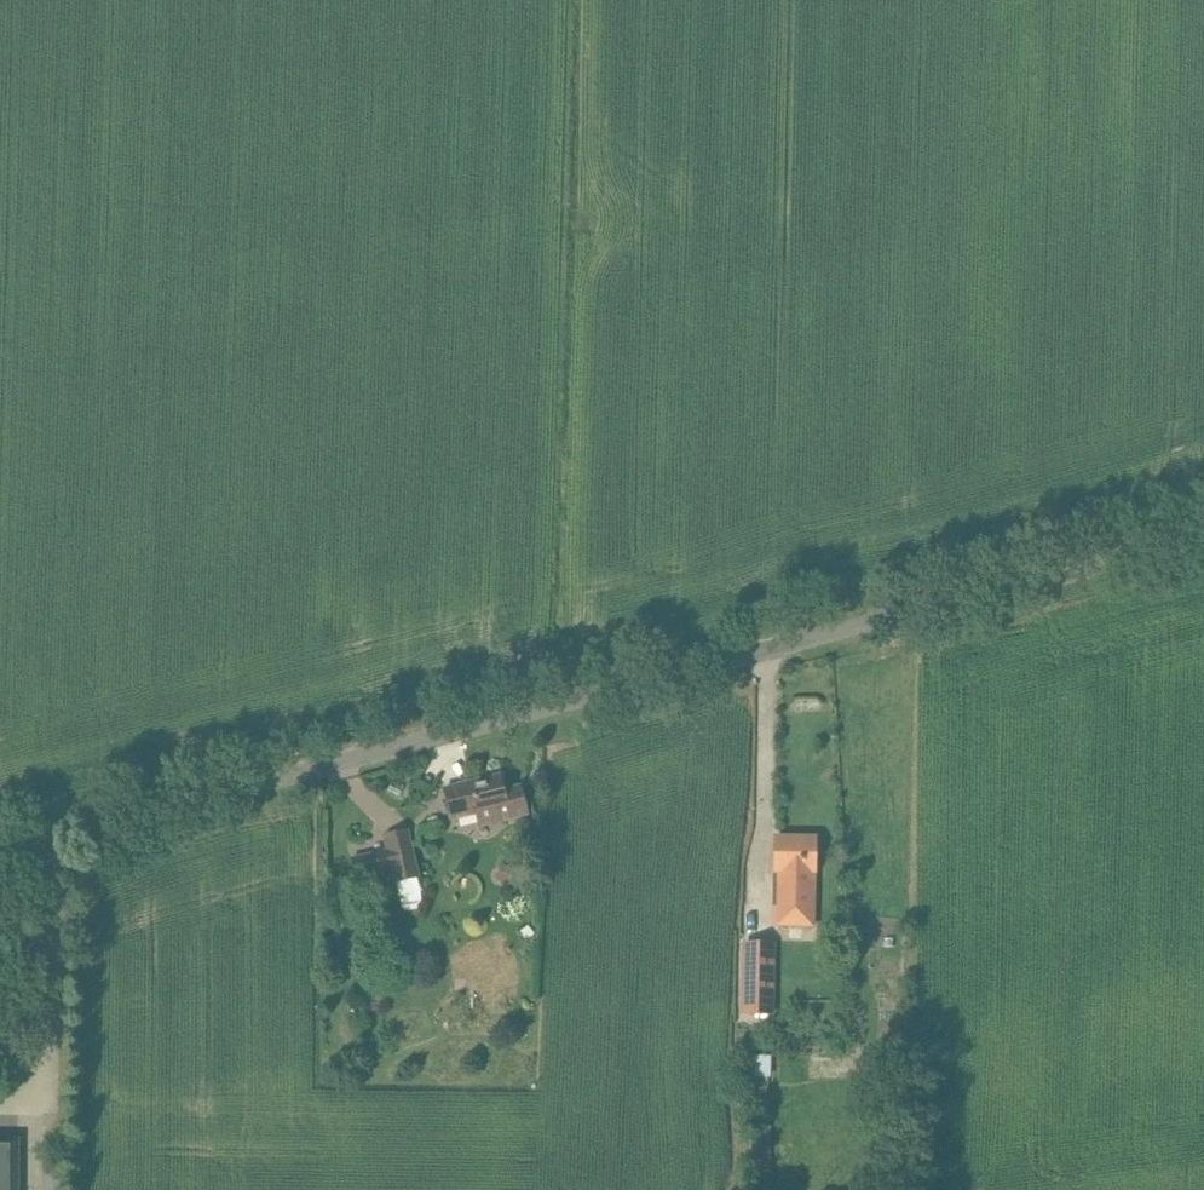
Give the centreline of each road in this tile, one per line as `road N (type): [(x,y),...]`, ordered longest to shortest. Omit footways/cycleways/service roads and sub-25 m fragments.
road 1 (unclassified): [(0,855),(1203,517)]

